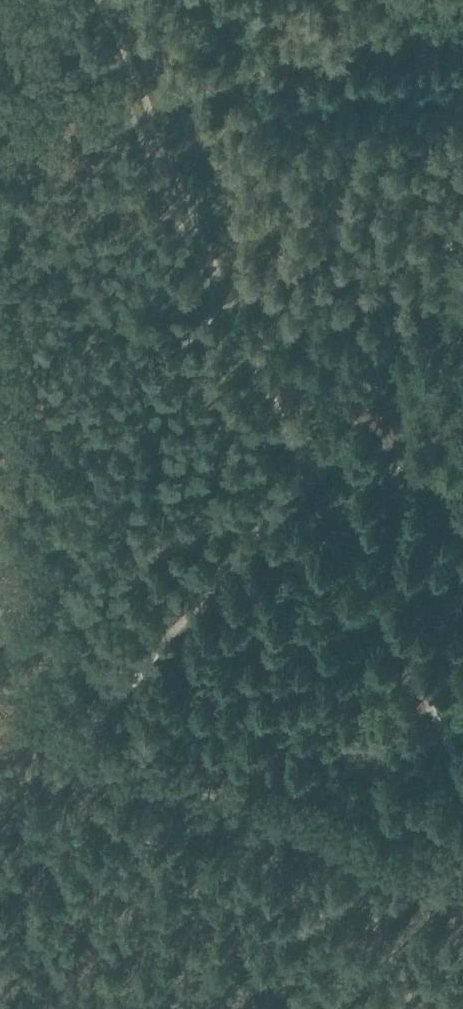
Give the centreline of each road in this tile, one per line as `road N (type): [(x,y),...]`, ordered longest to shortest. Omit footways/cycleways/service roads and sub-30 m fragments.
road 1 (track): [(371,849),(95,758),(154,632),(319,456),(270,328),(121,0)]
road 2 (track): [(462,791),(319,456),(462,231)]
road 3 (track): [(0,646),(26,707),(95,758)]

